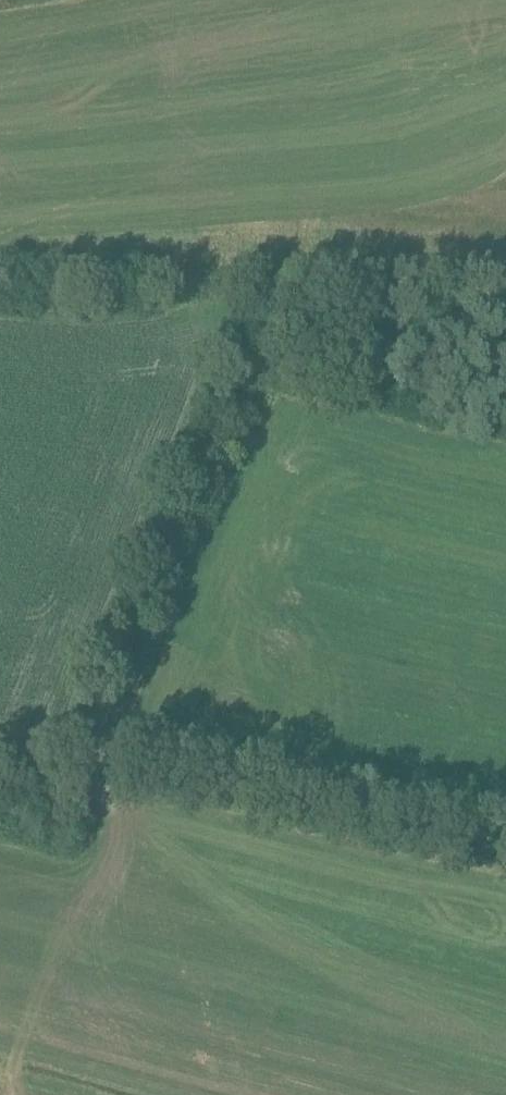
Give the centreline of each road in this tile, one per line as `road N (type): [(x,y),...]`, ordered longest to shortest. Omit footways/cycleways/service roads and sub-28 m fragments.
road 1 (track): [(505,866),(0,756)]

